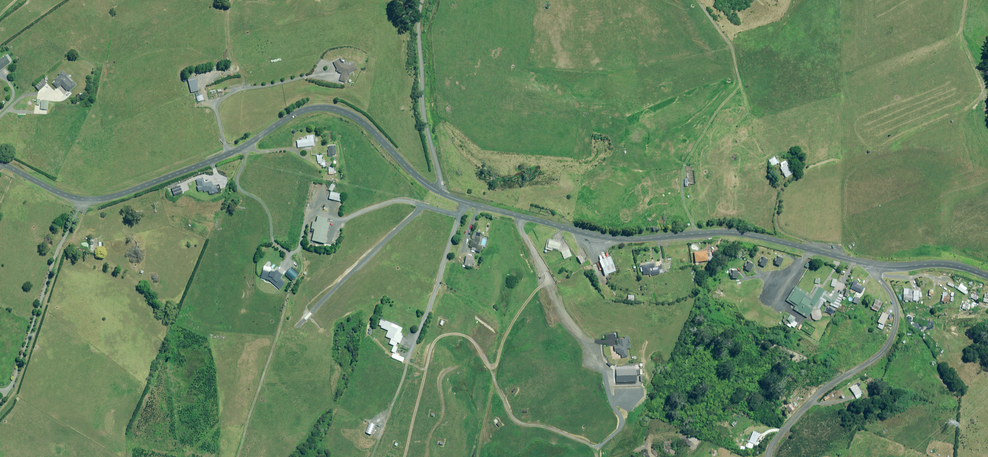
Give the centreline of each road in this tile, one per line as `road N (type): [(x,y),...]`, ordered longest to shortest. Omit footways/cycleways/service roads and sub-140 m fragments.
road 1 (unclassified): [(0,162),(60,193),(101,199),(226,155),(298,112),(330,108),(359,120),(442,193)]
road 2 (unclassified): [(442,193),(602,237),(733,232),(872,264)]
road 3 (unclassified): [(872,264),(896,306),(889,344),(822,391),(768,456)]
road 4 (unclassified): [(442,193),(424,109),(423,0)]

